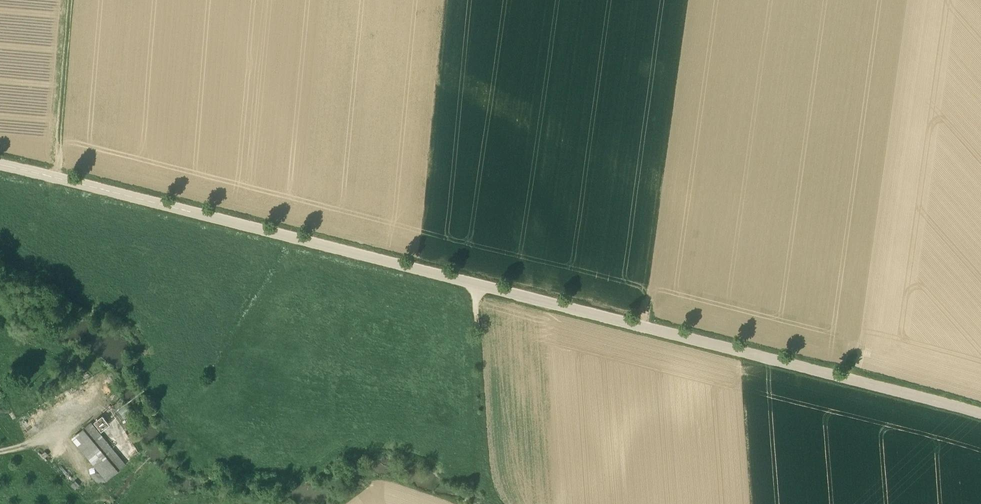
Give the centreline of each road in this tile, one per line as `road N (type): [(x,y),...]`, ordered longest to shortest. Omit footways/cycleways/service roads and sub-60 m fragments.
road 1 (unclassified): [(980,414),(0,165)]
road 2 (track): [(478,285),(493,483),(512,503)]
road 3 (track): [(57,178),(73,0)]

